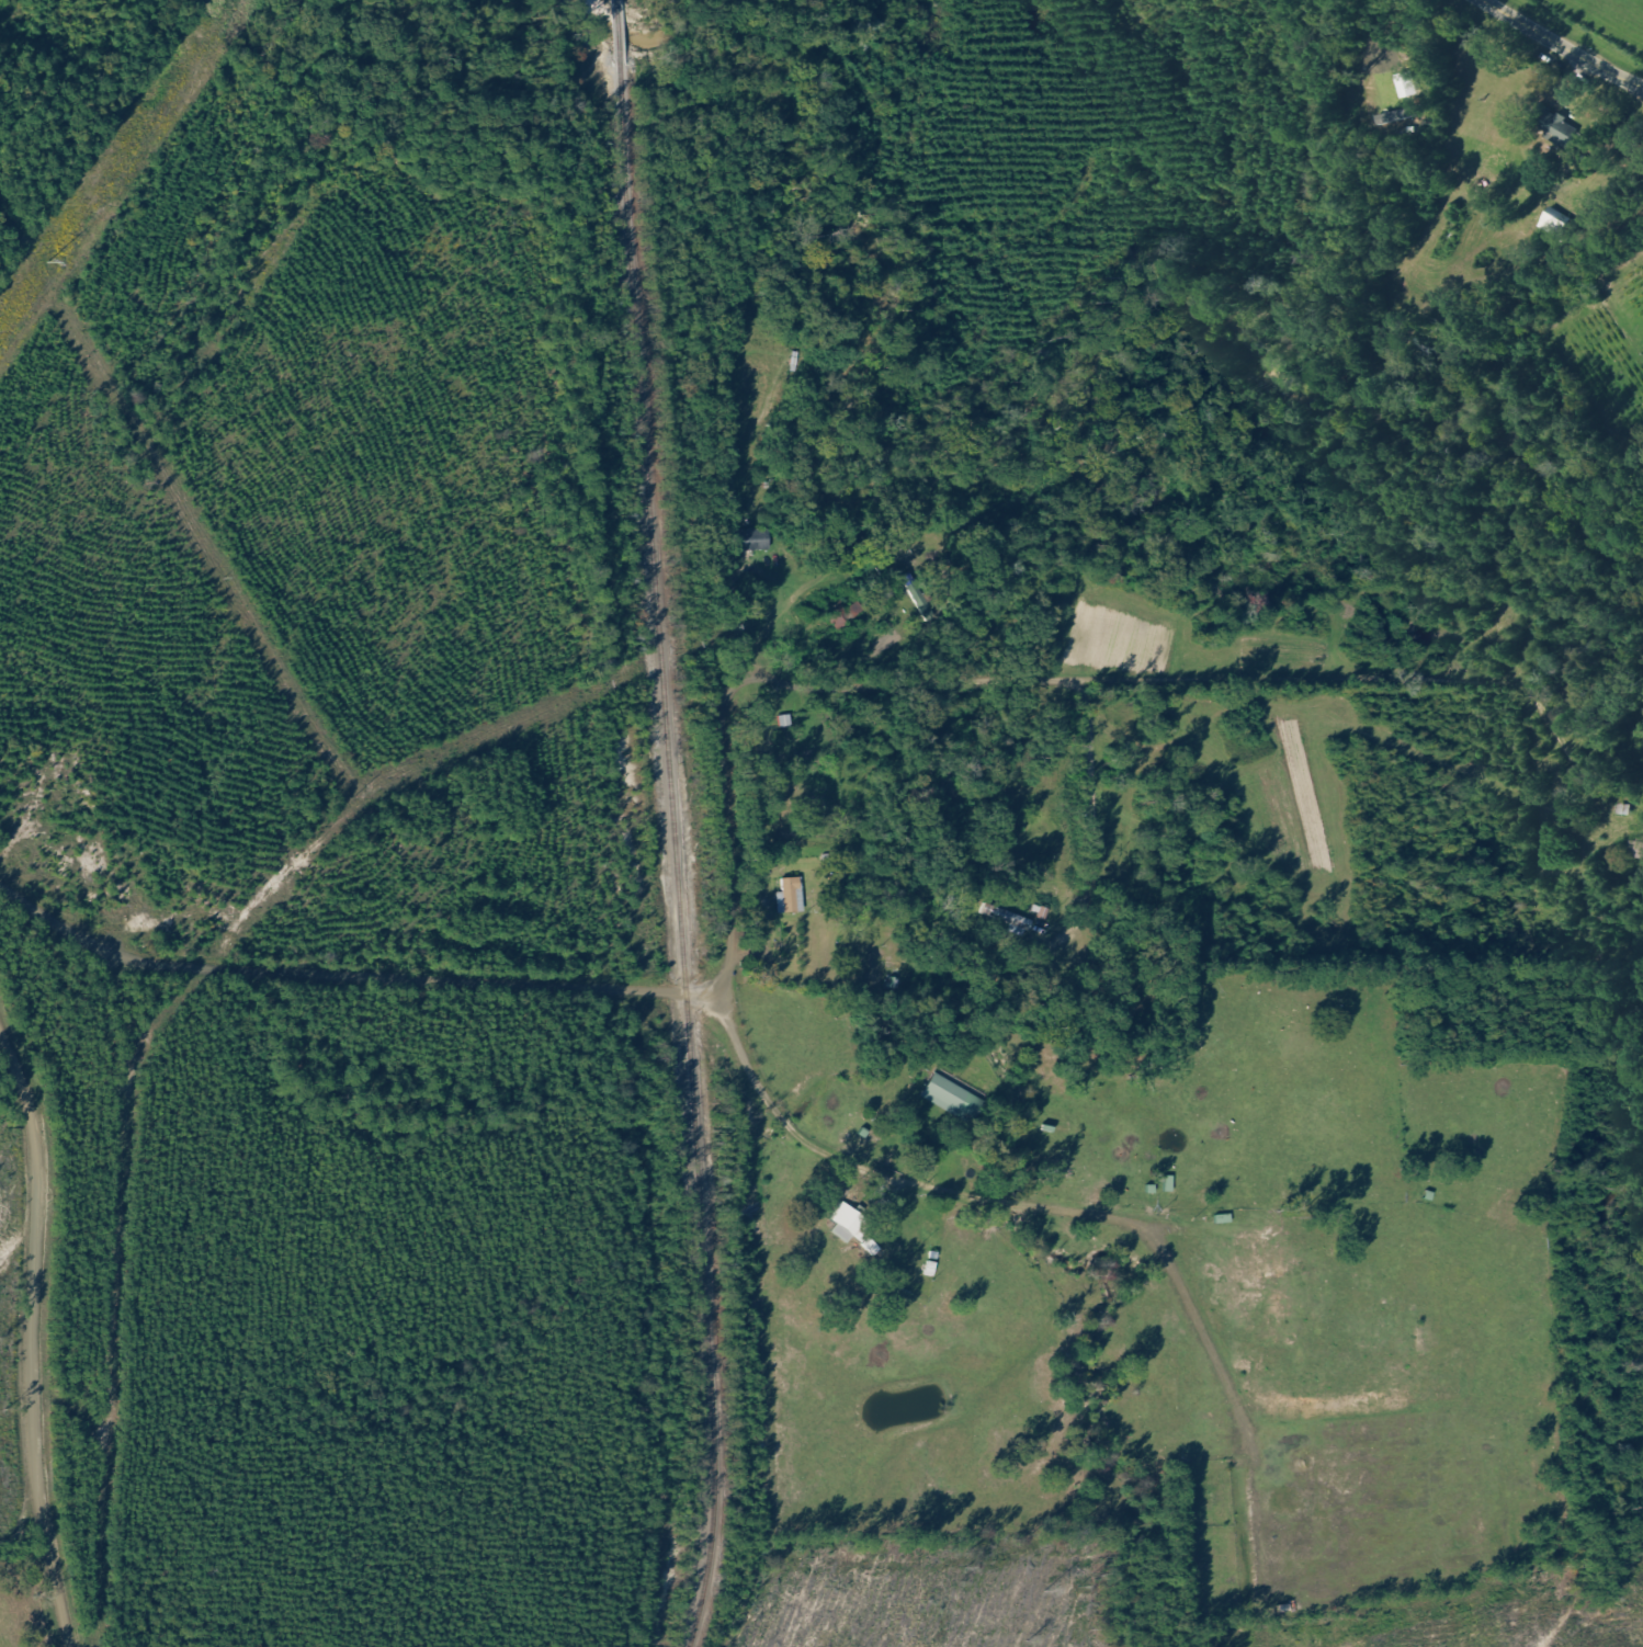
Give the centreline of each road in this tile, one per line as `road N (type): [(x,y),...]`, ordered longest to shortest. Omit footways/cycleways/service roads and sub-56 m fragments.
road 1 (residential): [(0,886),(99,953),(146,963),(718,998),(736,946),(736,694),(752,679),(1493,683),(1564,793)]
road 2 (residential): [(0,1037),(36,1131),(43,1485),(69,1646)]
road 3 (tertiary): [(1479,0),(1642,88)]

